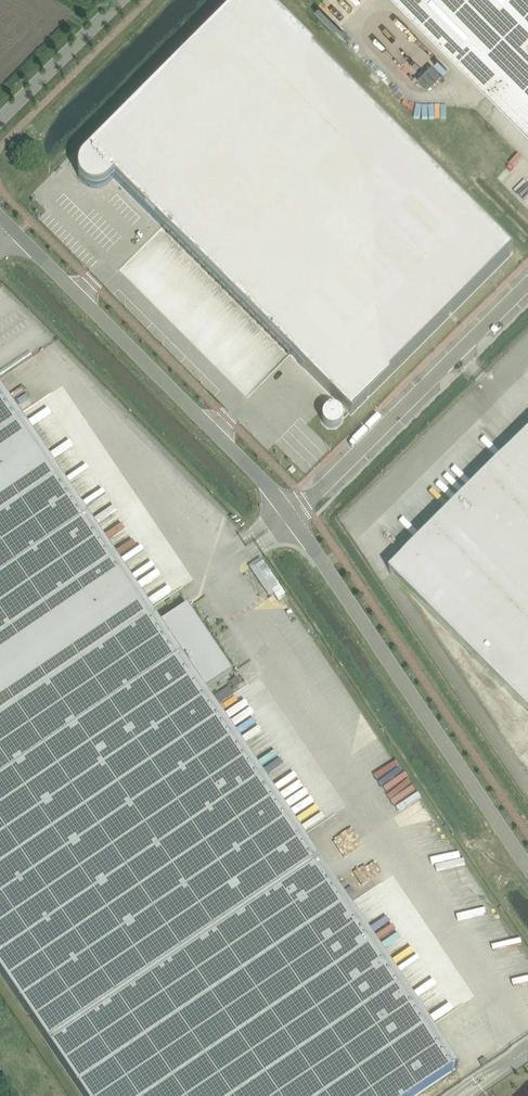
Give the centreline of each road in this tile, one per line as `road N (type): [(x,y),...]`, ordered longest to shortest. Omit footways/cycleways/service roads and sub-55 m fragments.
road 1 (unclassified): [(293,510),(527,862)]
road 2 (unclassified): [(18,235),(293,510)]
road 3 (unclassified): [(527,283),(293,510)]
road 4 (unclassified): [(0,118),(121,0)]

